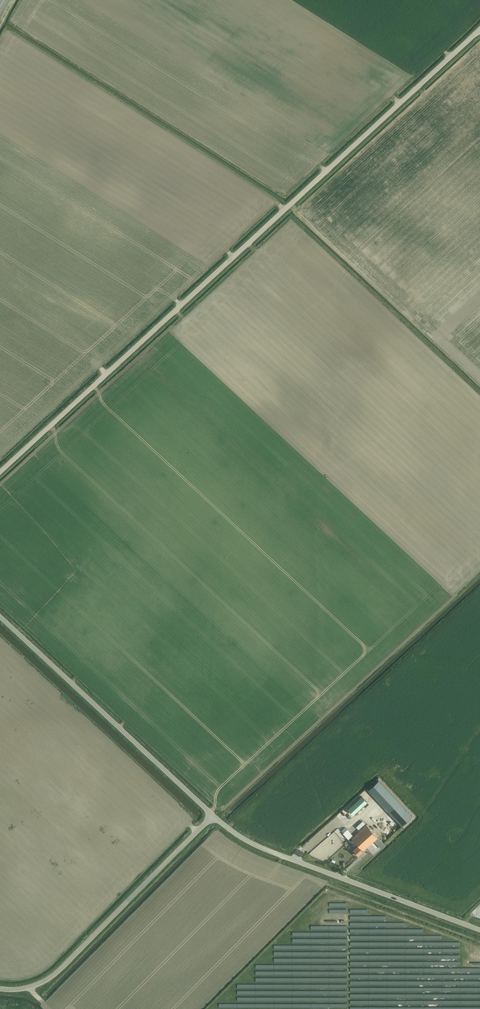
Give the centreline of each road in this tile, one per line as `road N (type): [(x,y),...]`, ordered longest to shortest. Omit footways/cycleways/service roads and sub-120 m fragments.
road 1 (unclassified): [(0,475),(479,35)]
road 2 (unclassified): [(213,816),(0,618)]
road 3 (unclassified): [(479,930),(252,844),(213,816)]
road 4 (unclassified): [(213,816),(48,979),(0,989)]

